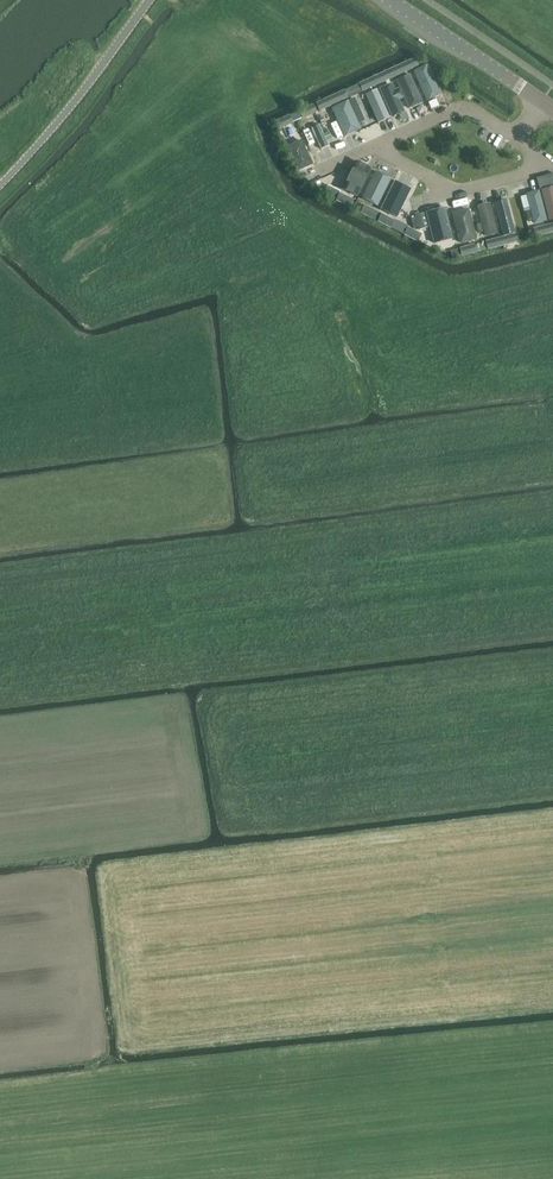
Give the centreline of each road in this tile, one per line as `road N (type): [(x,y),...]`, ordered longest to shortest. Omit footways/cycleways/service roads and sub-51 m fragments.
road 1 (unclassified): [(0,185),(50,134),(151,0)]
road 2 (track): [(552,1041),(365,1054)]
road 3 (tertiary): [(543,103),(391,0)]
road 4 (residential): [(371,148),(464,108),(516,141)]

